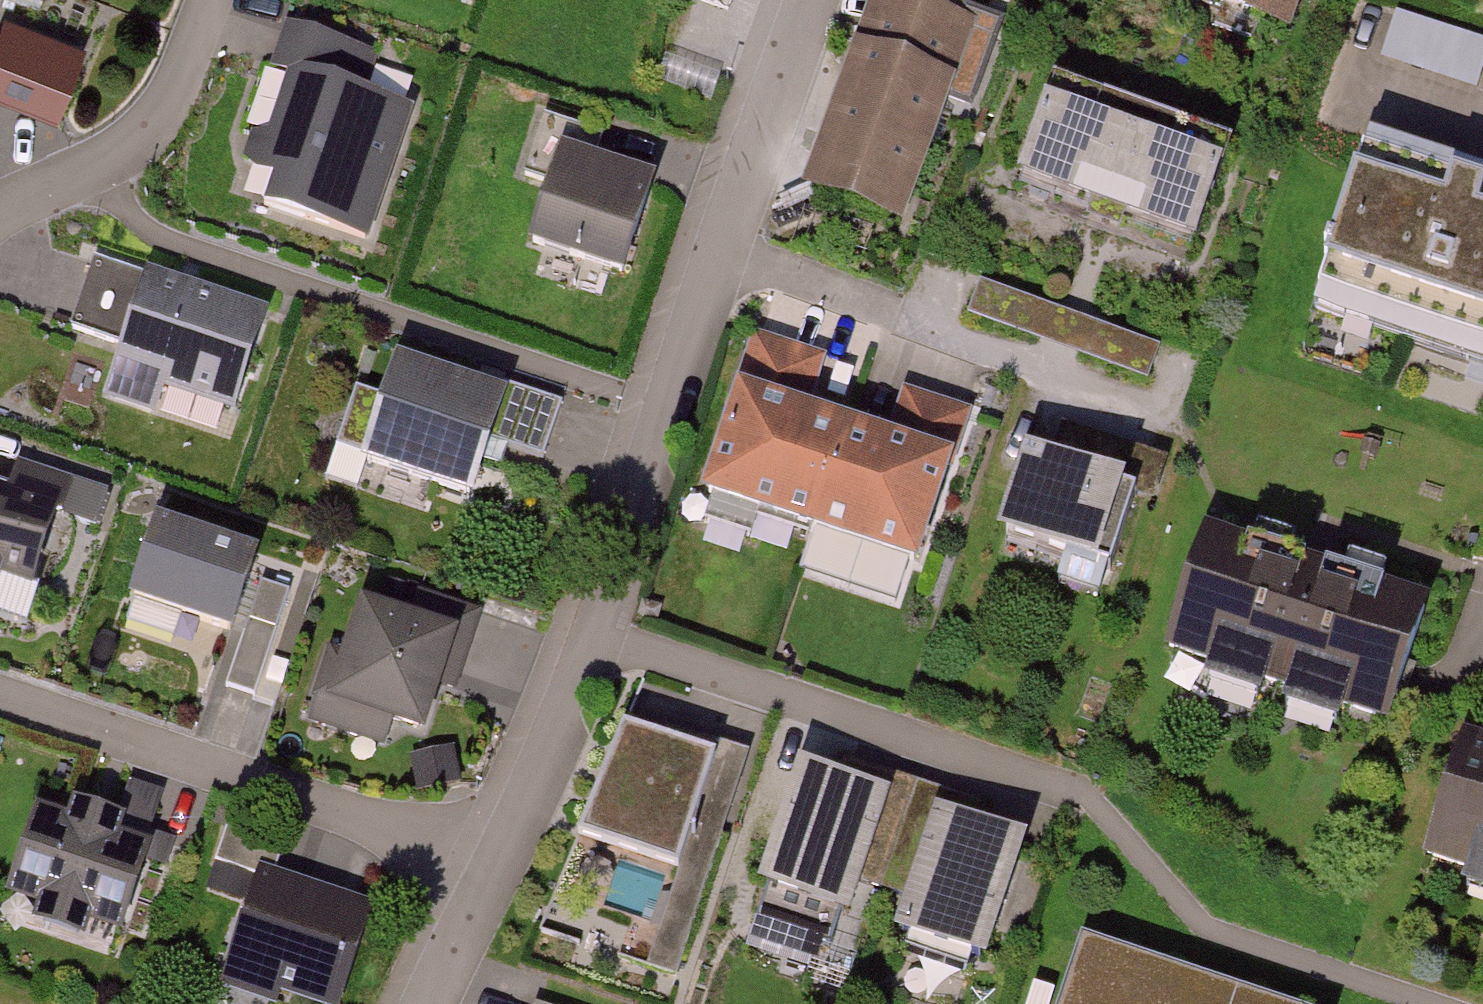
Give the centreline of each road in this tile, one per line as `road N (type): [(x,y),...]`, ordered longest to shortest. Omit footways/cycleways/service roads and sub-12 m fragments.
road 1 (residential): [(499,869),(596,622),(807,0)]
road 2 (residential): [(499,869),(0,696)]
road 3 (residential): [(0,215),(103,168),(152,128),(214,0)]
road 4 (residential): [(433,1003),(499,869)]

